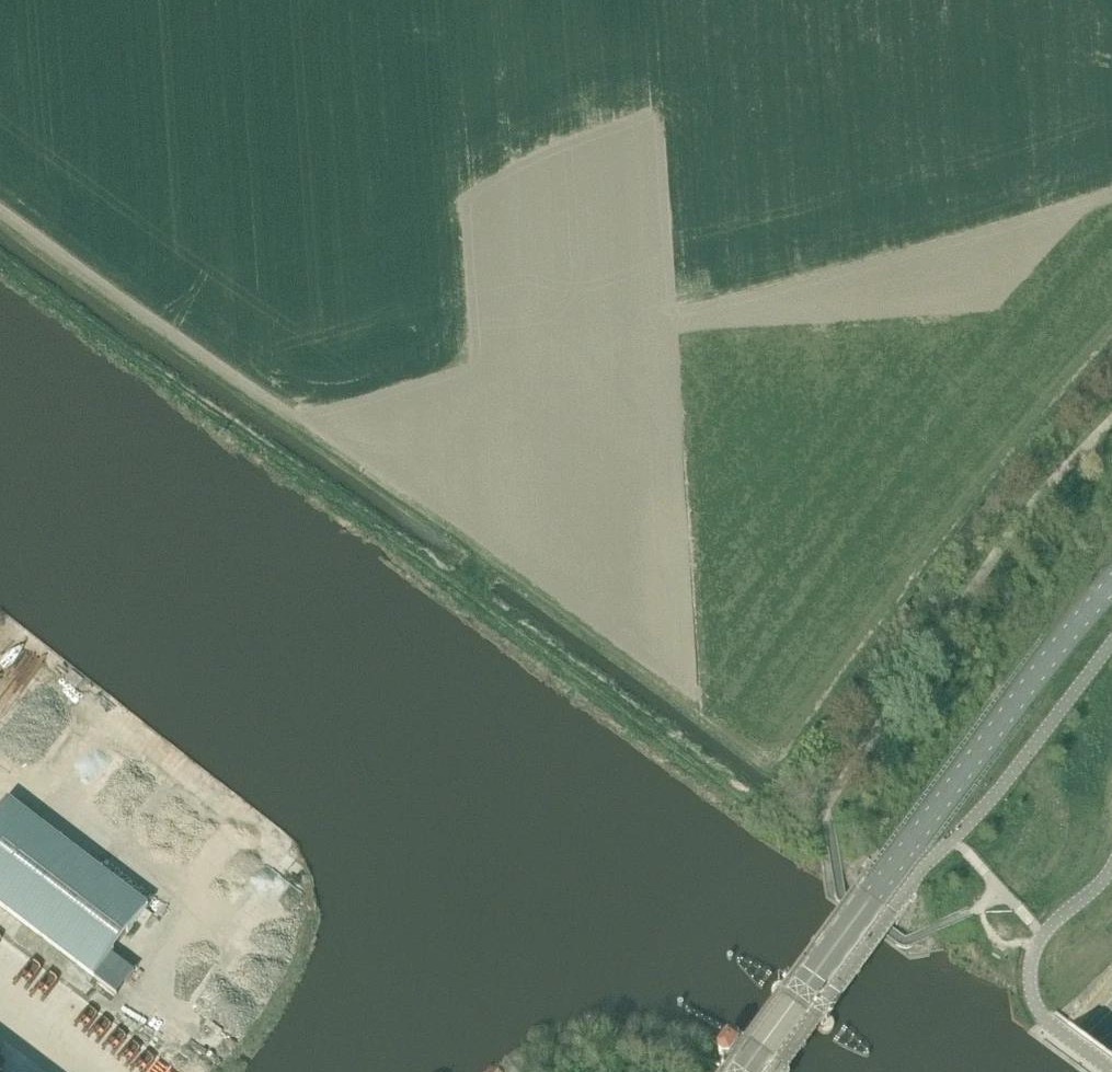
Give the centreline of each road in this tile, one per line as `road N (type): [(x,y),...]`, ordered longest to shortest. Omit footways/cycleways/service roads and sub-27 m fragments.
road 1 (unclassified): [(1111,586),(741,1071)]

